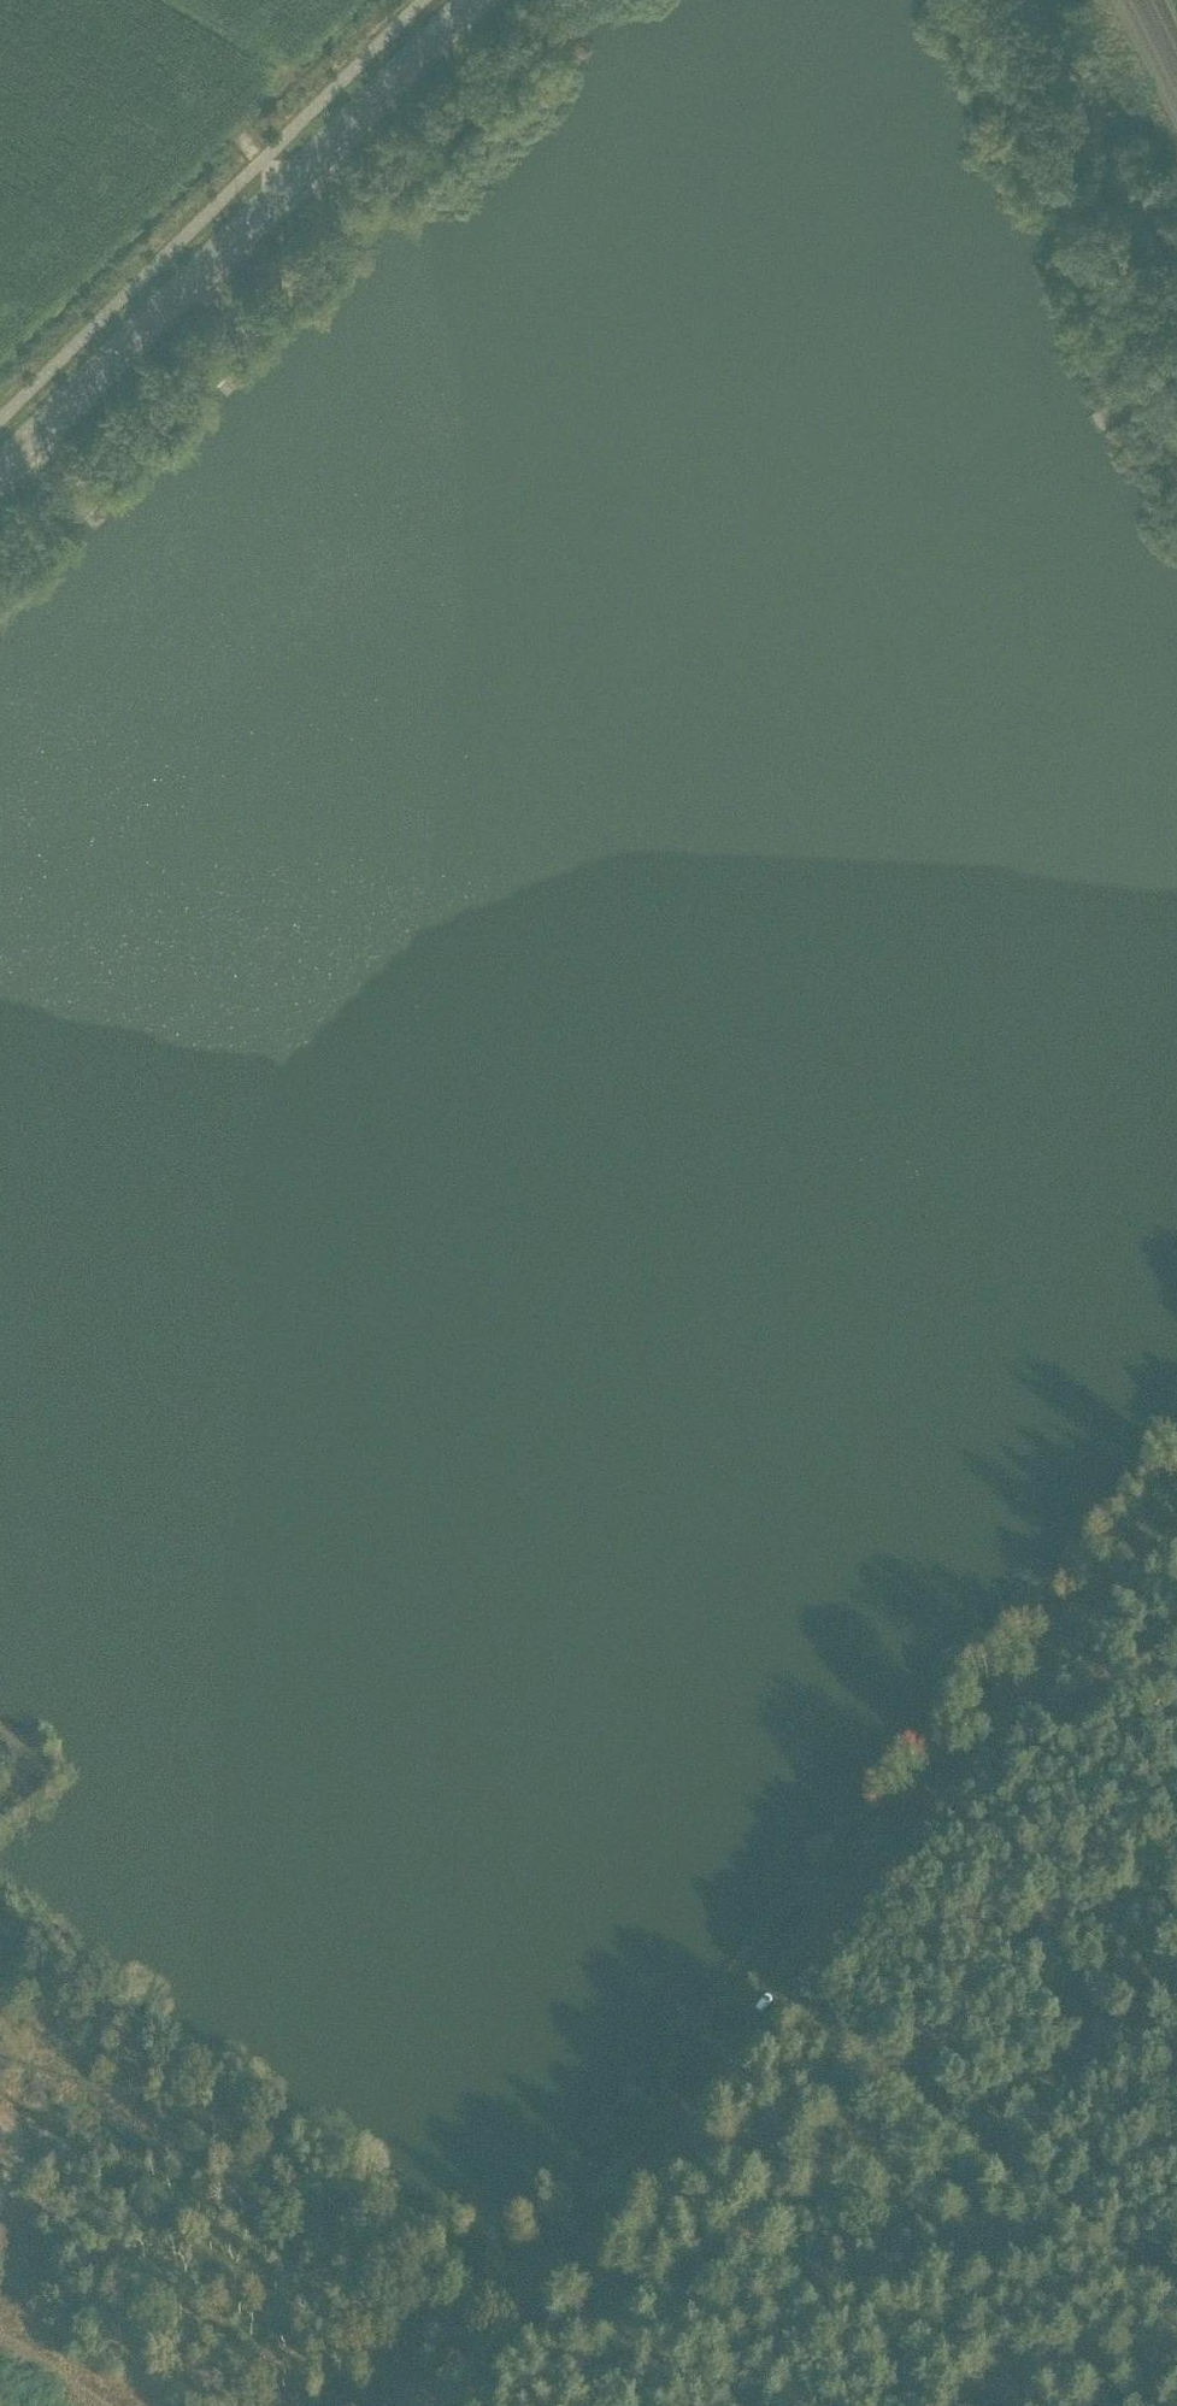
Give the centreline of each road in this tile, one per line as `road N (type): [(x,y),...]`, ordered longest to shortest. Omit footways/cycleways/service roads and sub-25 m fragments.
road 1 (tertiary): [(0,472),(478,0)]
road 2 (track): [(1176,291),(1034,0)]
road 3 (track): [(0,2329),(108,2405)]
road 4 (track): [(0,2212),(7,2086)]

